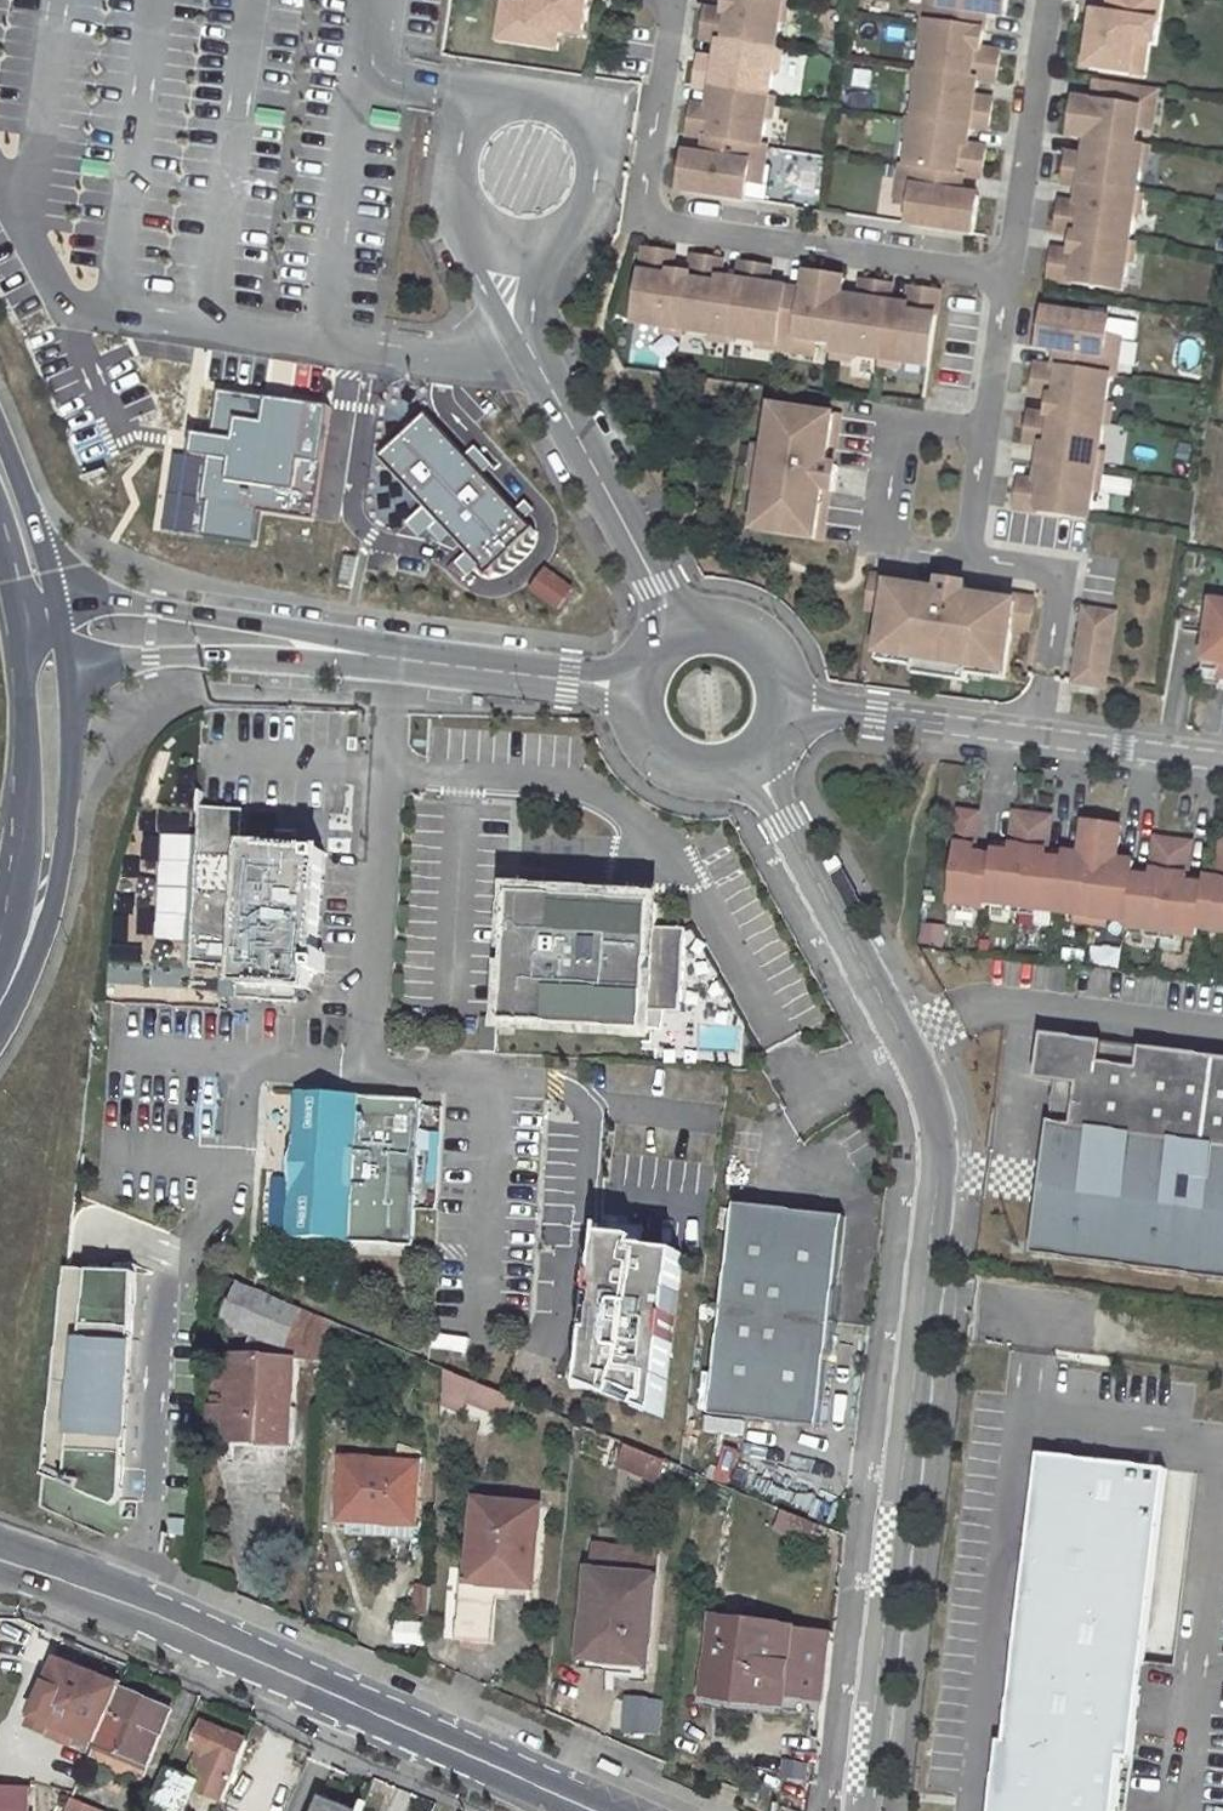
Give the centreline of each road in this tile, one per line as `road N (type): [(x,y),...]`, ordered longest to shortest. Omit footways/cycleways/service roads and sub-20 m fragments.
road 1 (unclassified): [(747,761),(903,1055),(923,1101),(931,1149),(853,1810)]
road 2 (secondary): [(15,1567),(590,1810)]
road 3 (residential): [(1001,284),(637,226),(649,153)]
road 4 (residential): [(672,632),(523,344)]
road 5 (secondary): [(0,1017),(51,904),(73,735)]
road 6 (residential): [(960,559),(875,546),(891,428),(978,439)]
road 7 (unclassified): [(390,656),(290,625),(152,606),(109,590)]
road 8 (residential): [(1001,284),(1042,0)]
road 9 (secondary): [(20,658),(26,790),(0,930)]
road 10 (unclassified): [(132,662),(390,656)]
road 11 (residential): [(1032,742),(1054,592),(1043,576),(960,559)]
road 12 (unclassified): [(782,709),(1032,742)]
road 13 (unclassified): [(390,656),(633,688)]
road 14 (unclassified): [(1032,742),(1222,767)]
road 15 (unclassified): [(633,688),(643,735),(678,766),(701,772),(747,761)]
road 16 (unclassified): [(782,709),(775,663),(760,644),(718,623),(672,632)]
road 17 (residential): [(978,439),(1001,284)]
road 18 (residential): [(663,0),(649,153)]
road 19 (residential): [(960,559),(978,439)]

